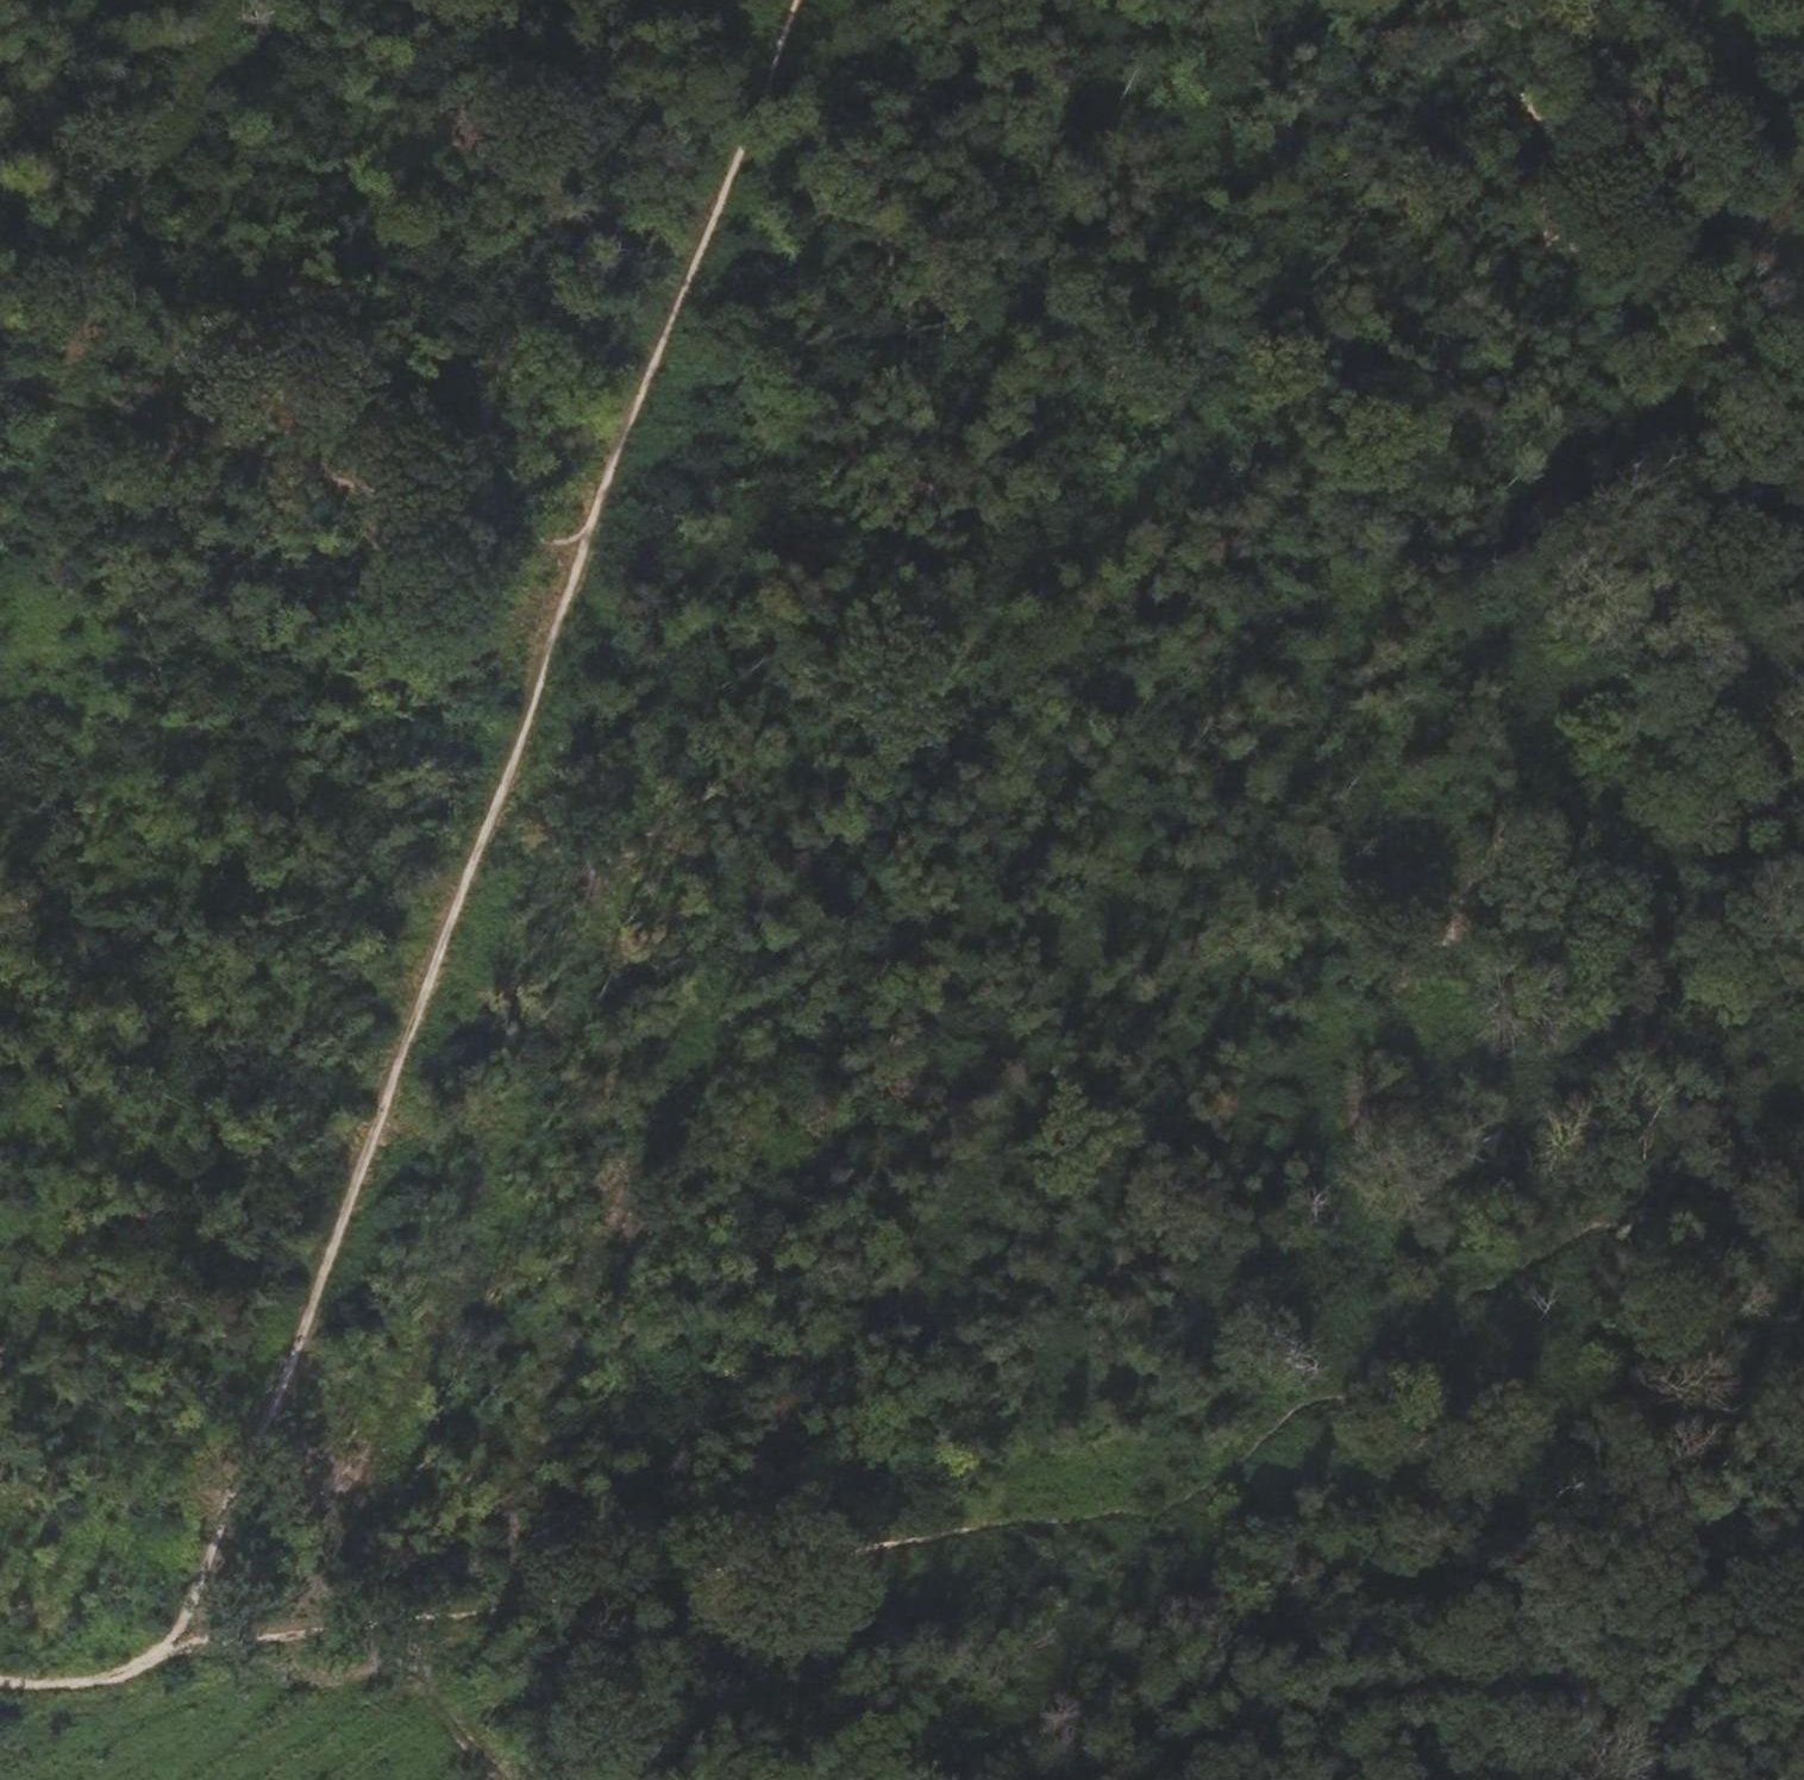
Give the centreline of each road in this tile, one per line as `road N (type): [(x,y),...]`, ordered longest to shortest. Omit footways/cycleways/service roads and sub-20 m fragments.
road 1 (track): [(171,1665),(472,928),(722,180),(803,0)]
road 2 (track): [(0,1681),(75,1683),(171,1665)]

